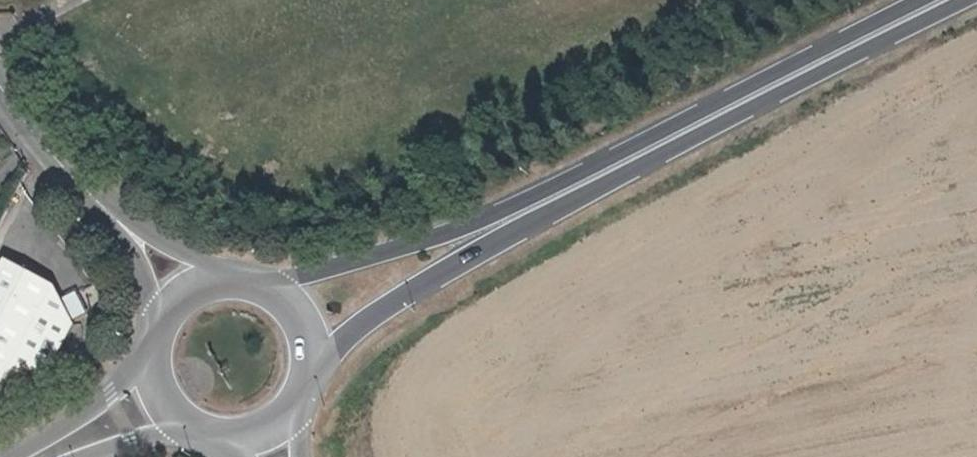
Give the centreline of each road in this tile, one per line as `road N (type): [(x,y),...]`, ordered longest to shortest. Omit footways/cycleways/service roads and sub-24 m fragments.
road 1 (tertiary): [(308,360),(478,249),(965,0)]
road 2 (tertiary): [(925,0),(458,223),(264,287)]
road 3 (unclassified): [(0,83),(39,141),(121,223)]
road 4 (tertiary): [(139,363),(80,412),(7,456)]

